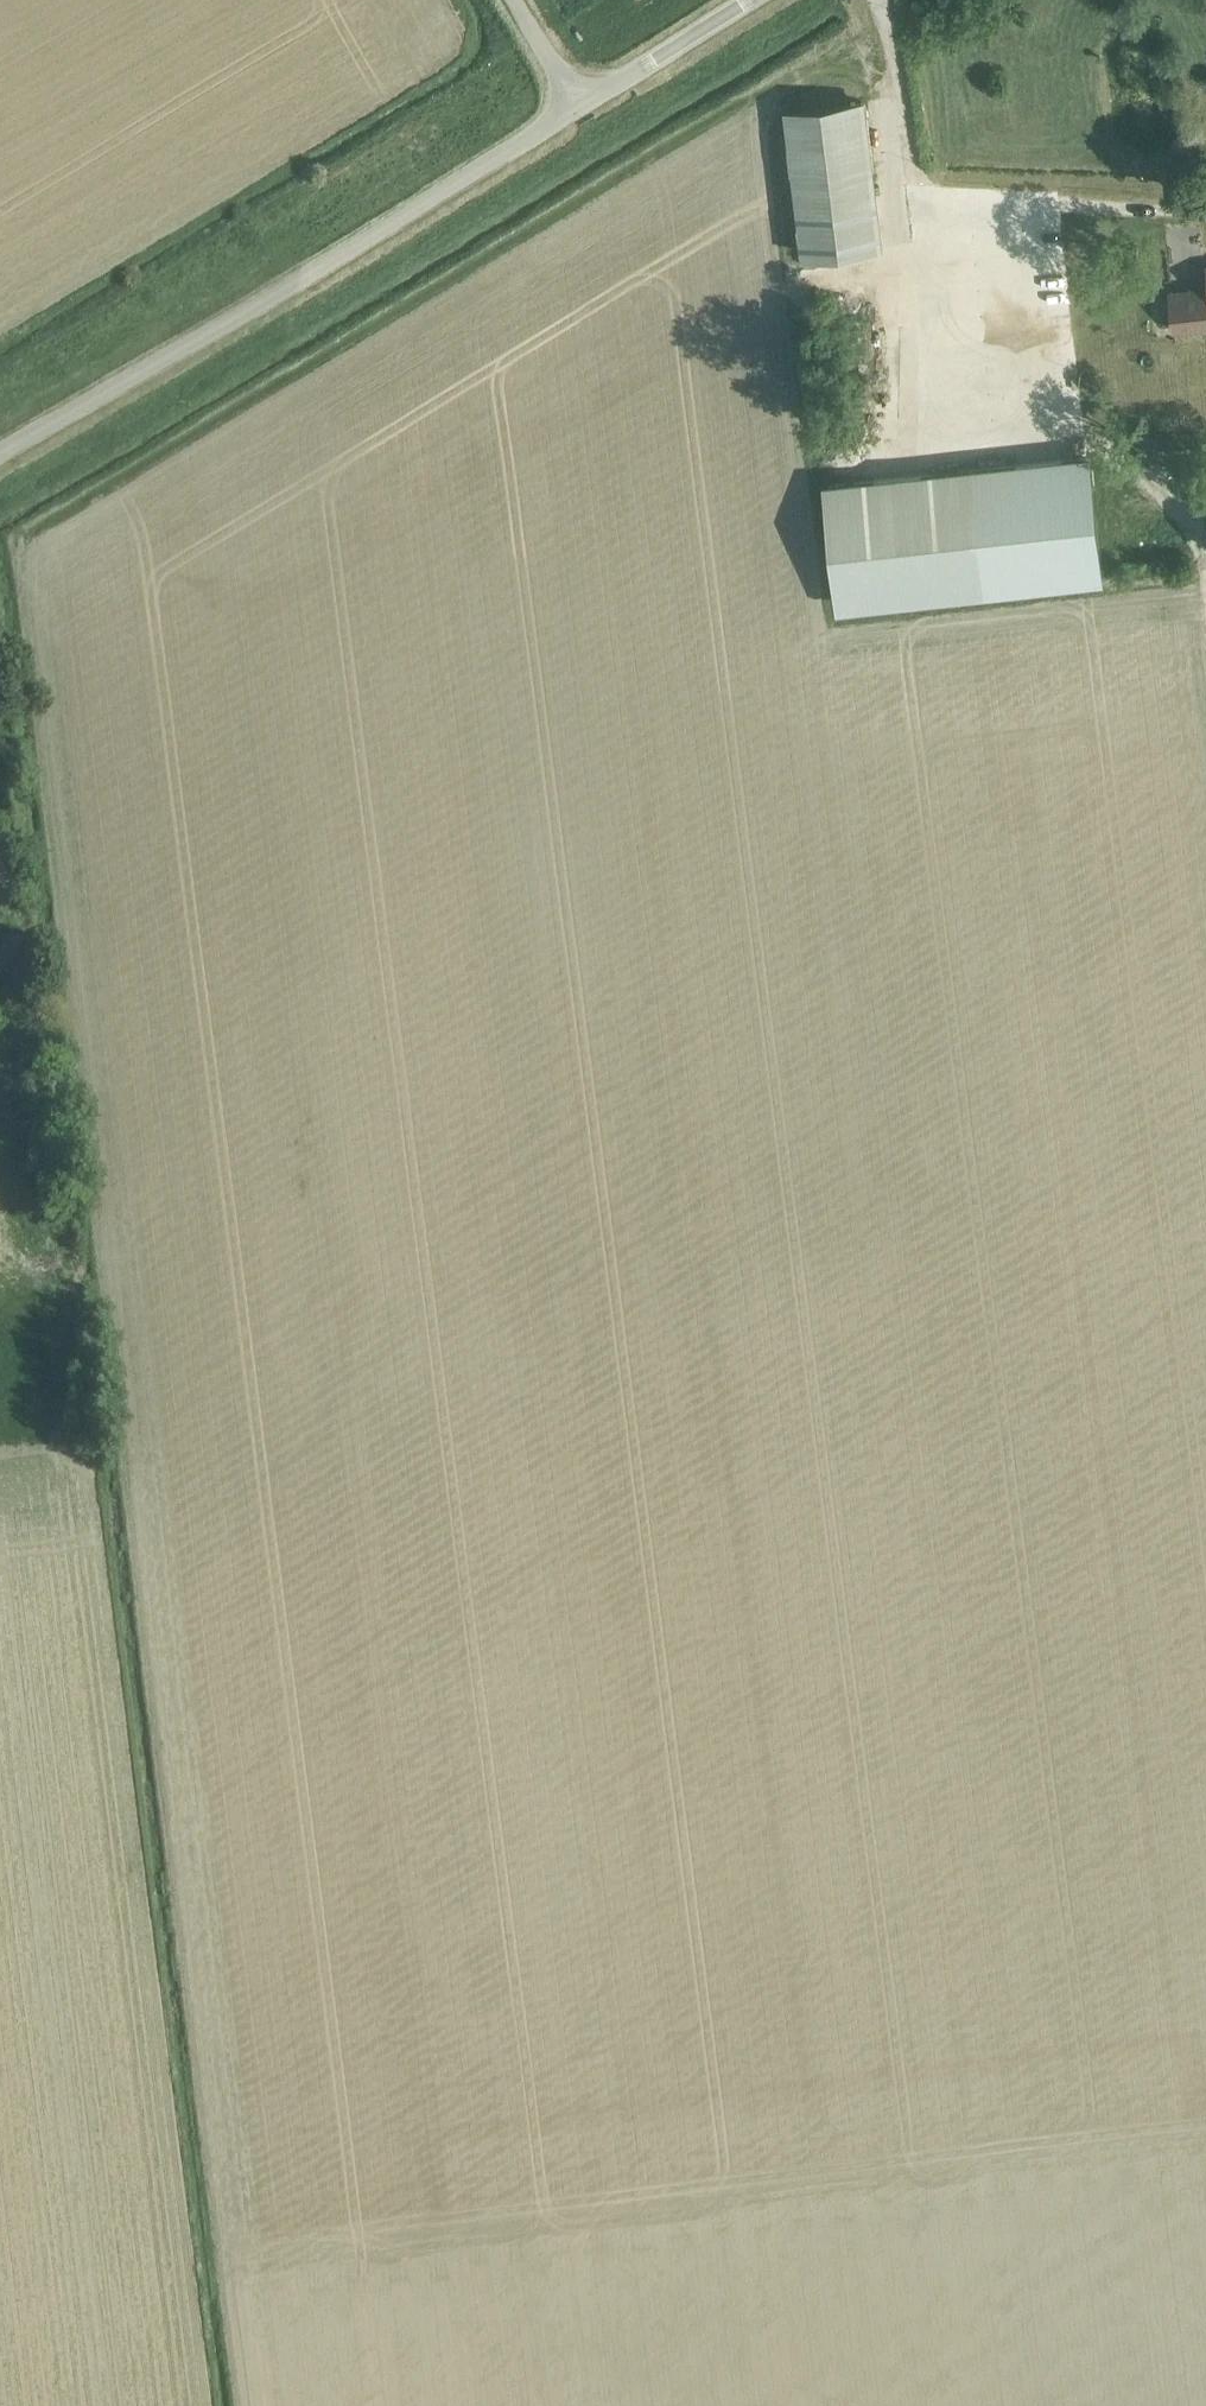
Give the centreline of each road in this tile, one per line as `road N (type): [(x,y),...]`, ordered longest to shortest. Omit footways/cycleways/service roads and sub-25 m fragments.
road 1 (unclassified): [(0,457),(578,106)]
road 2 (unclassified): [(578,106),(749,0)]
road 3 (unclassified): [(578,106),(517,0)]

